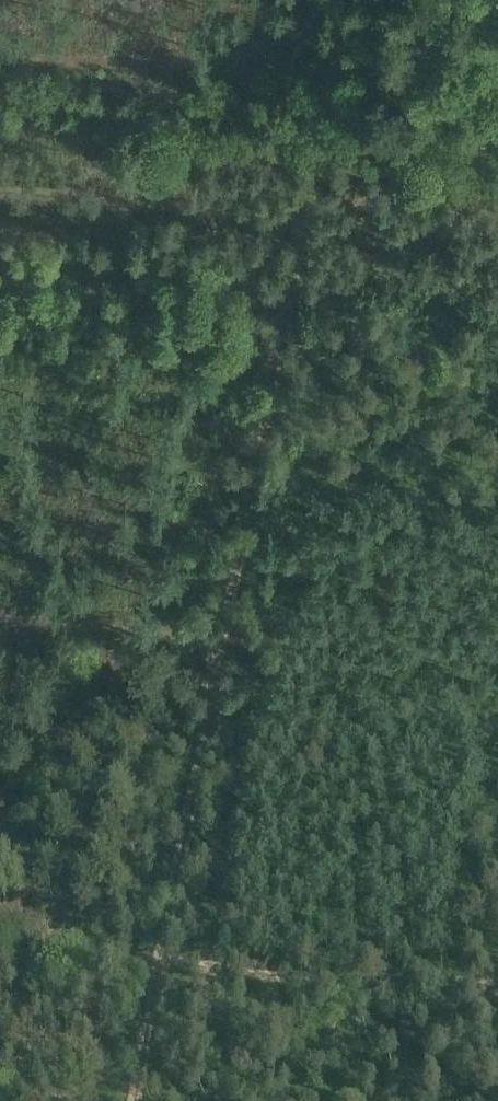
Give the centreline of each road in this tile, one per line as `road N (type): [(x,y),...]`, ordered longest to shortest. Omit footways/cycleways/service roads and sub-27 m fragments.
road 1 (track): [(112,1100),(321,0)]
road 2 (track): [(0,187),(281,209)]
road 3 (track): [(497,226),(281,209)]
road 4 (track): [(0,961),(137,972)]

